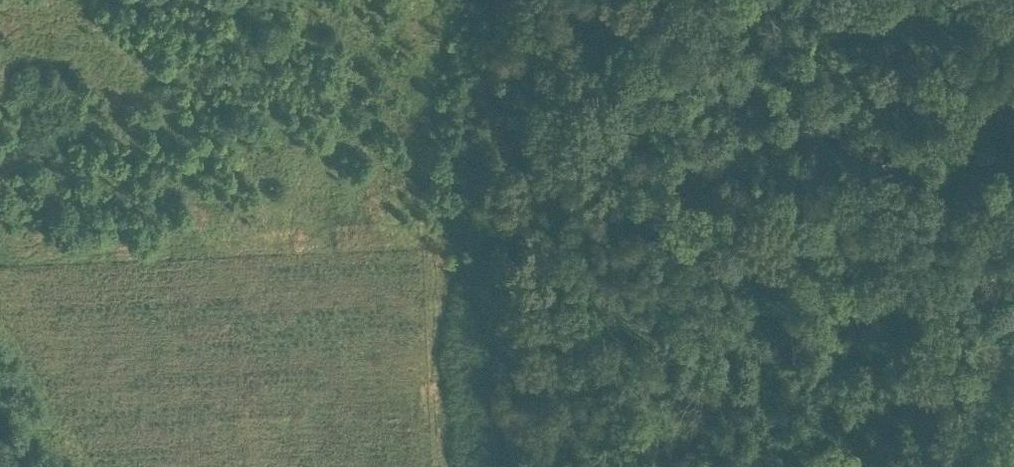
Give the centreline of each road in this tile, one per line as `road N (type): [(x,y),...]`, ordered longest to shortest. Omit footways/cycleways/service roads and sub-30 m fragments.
road 1 (track): [(1013,313),(929,466)]

